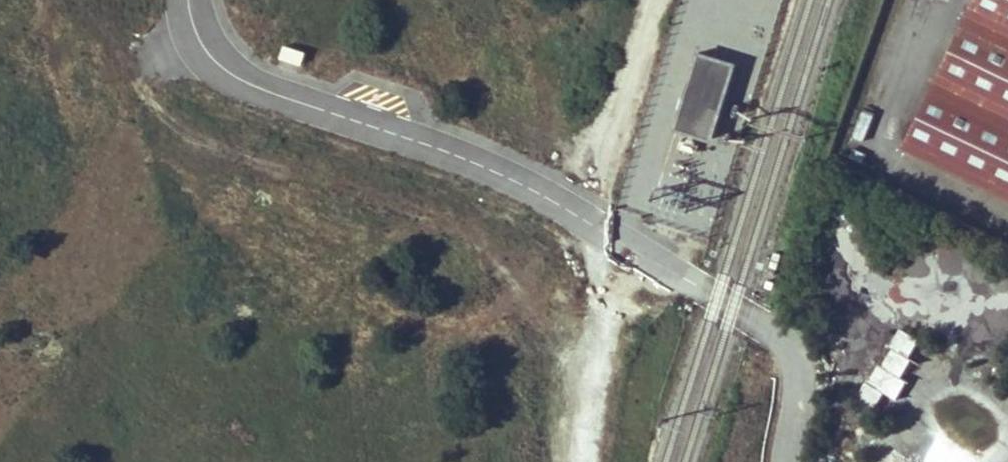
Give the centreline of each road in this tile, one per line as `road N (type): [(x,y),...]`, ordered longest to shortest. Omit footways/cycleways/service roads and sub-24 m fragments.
road 1 (unclassified): [(786,461),(796,381),(779,340),(622,247)]
road 2 (track): [(622,247),(596,213),(597,184),(655,0)]
road 3 (track): [(587,461),(622,247)]

